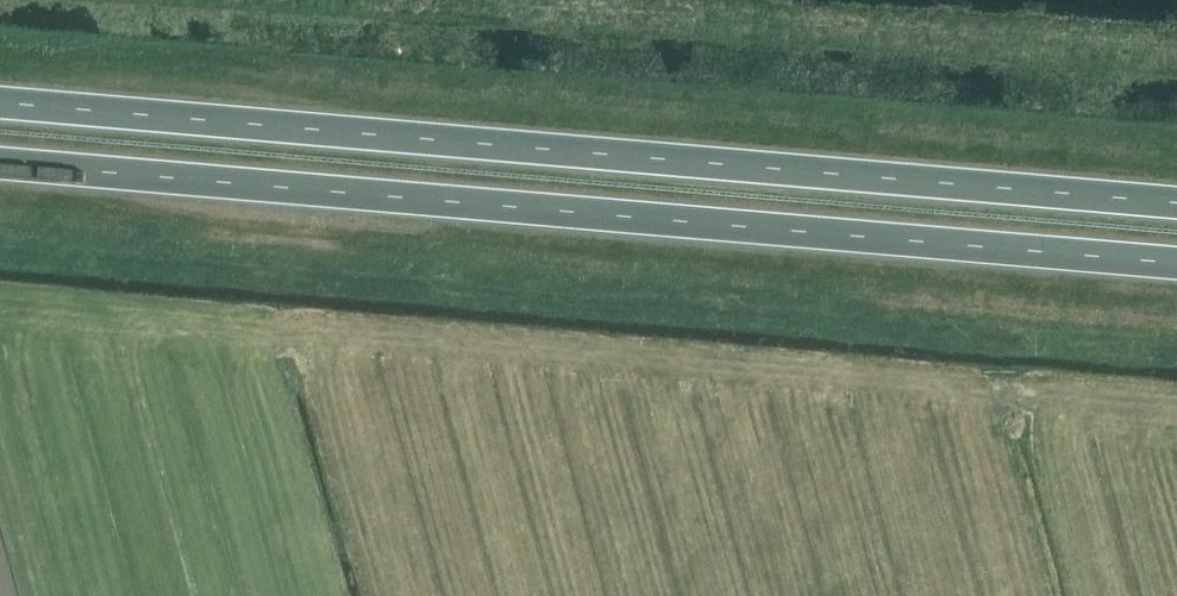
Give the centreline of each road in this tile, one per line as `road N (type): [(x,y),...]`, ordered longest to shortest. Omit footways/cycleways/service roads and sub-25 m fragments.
road 1 (trunk): [(1176,203),(0,102)]
road 2 (trunk): [(0,164),(1176,264)]

